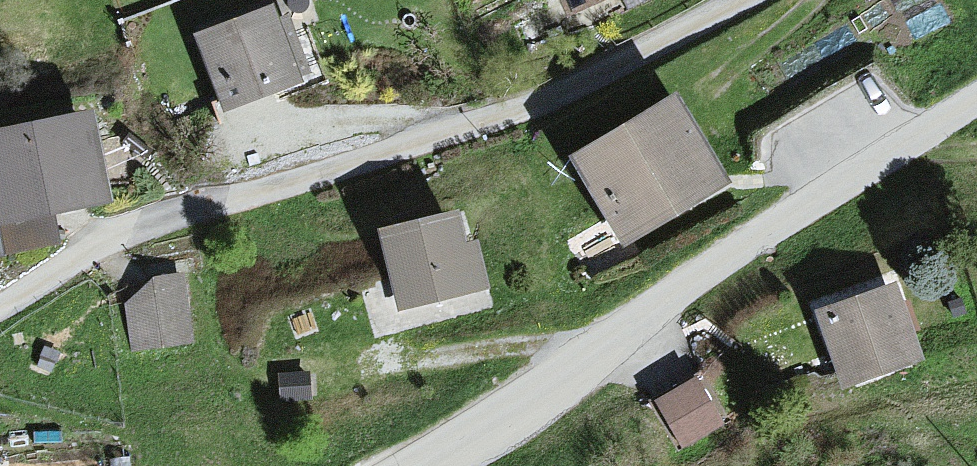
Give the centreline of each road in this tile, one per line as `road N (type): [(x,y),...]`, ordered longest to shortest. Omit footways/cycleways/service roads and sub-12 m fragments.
road 1 (residential): [(746,0),(524,107),(370,163),(133,229),(0,308)]
road 2 (residential): [(976,99),(412,465)]

